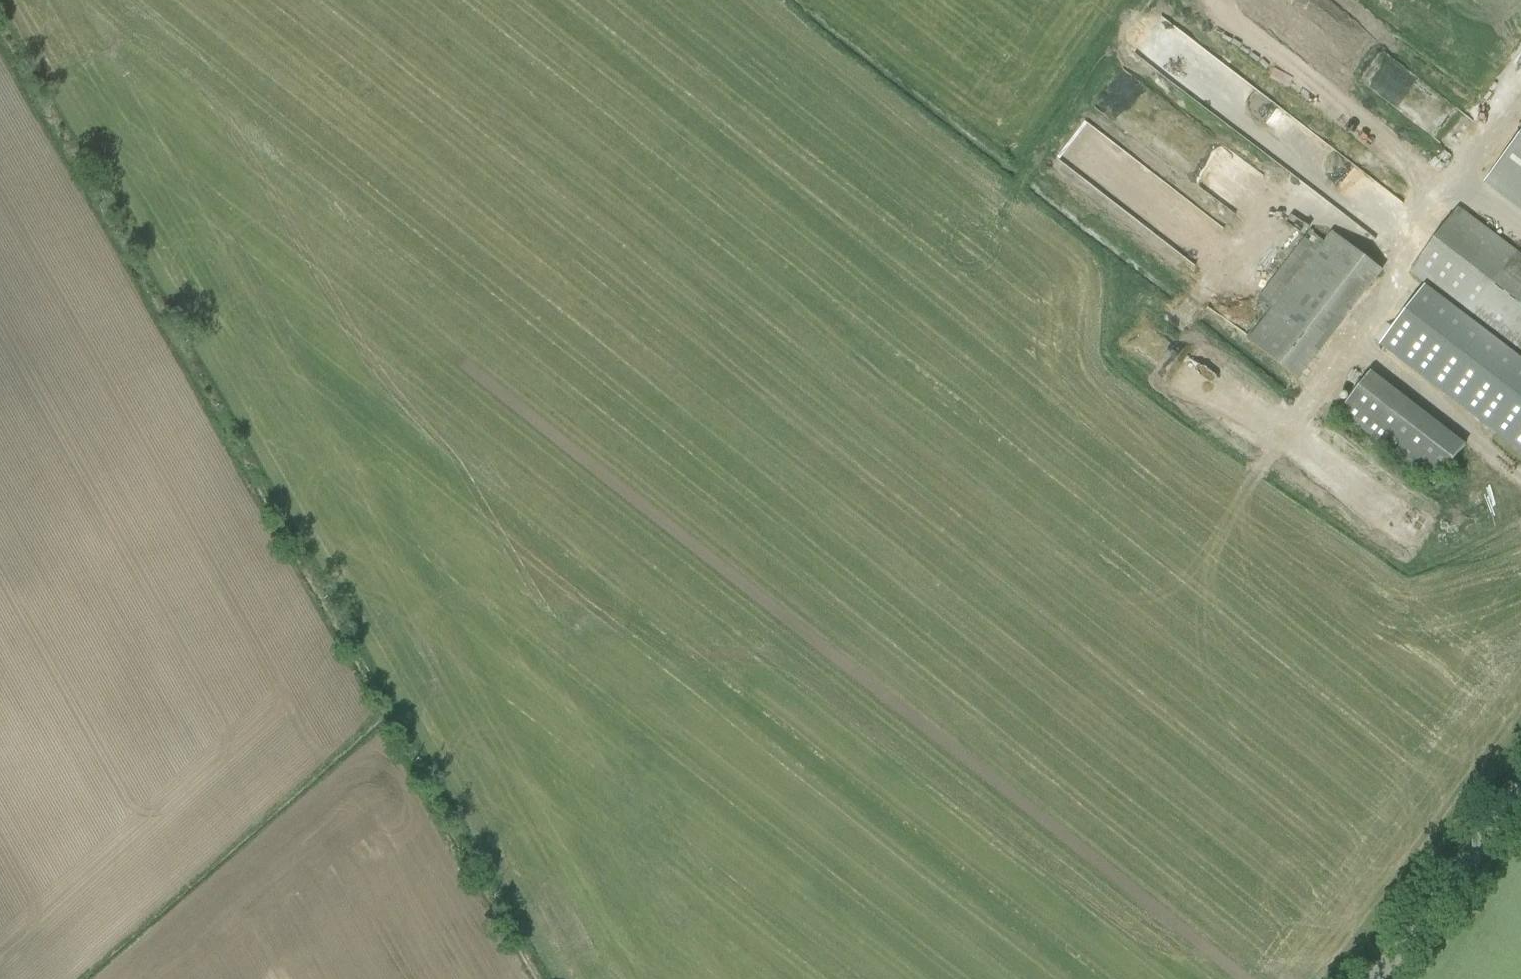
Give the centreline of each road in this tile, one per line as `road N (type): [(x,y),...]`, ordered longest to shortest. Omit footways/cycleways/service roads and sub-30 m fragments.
road 1 (unclassified): [(1363,978),(1520,775)]

